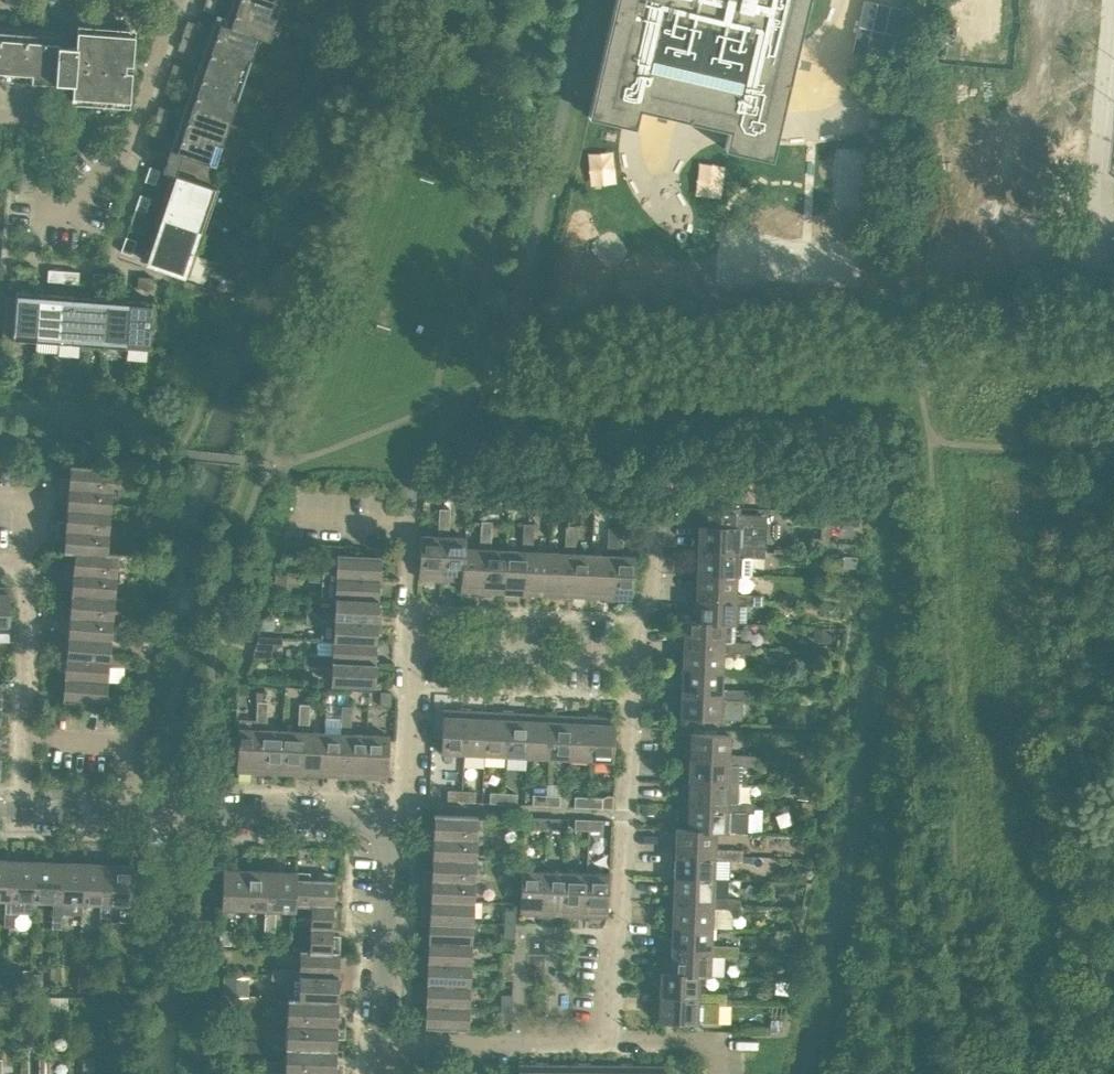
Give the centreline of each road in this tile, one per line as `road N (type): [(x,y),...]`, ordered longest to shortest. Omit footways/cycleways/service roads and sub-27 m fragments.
road 1 (residential): [(385,829),(407,796),(414,611),(408,538),(387,522),(300,518)]
road 2 (residential): [(604,1036),(631,656)]
road 3 (residential): [(22,810),(364,818),(385,829)]
road 4 (residential): [(36,208),(76,198),(124,154),(174,0)]
road 5 (residential): [(22,810),(23,559)]
road 6 (residential): [(380,1040),(604,1036)]
road 7 (residential): [(385,829),(380,1040)]
road 8 (residential): [(631,656),(631,625),(650,602),(655,514)]
road 9 (residential): [(719,1073),(720,1047),(711,1039),(604,1036)]

